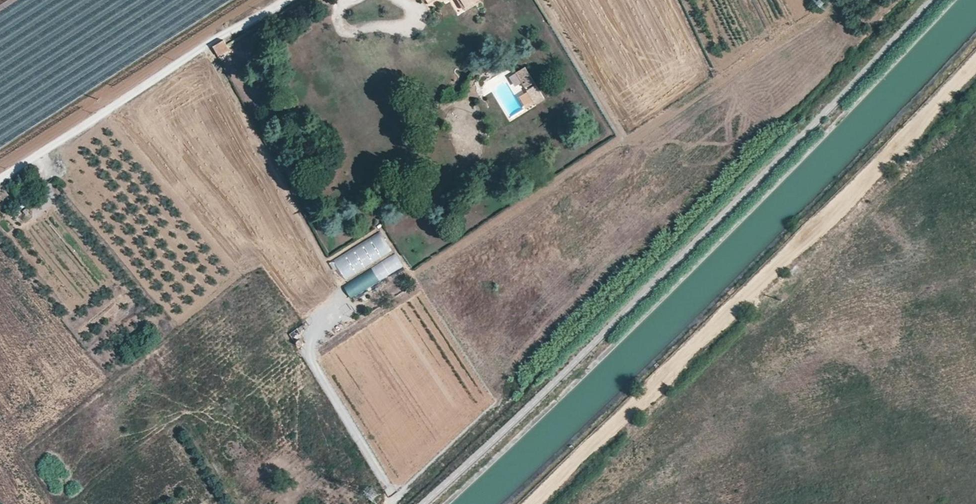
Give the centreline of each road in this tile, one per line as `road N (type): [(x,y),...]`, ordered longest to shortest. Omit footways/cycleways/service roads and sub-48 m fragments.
road 1 (track): [(528,503),(975,61)]
road 2 (unclassified): [(0,182),(286,0)]

